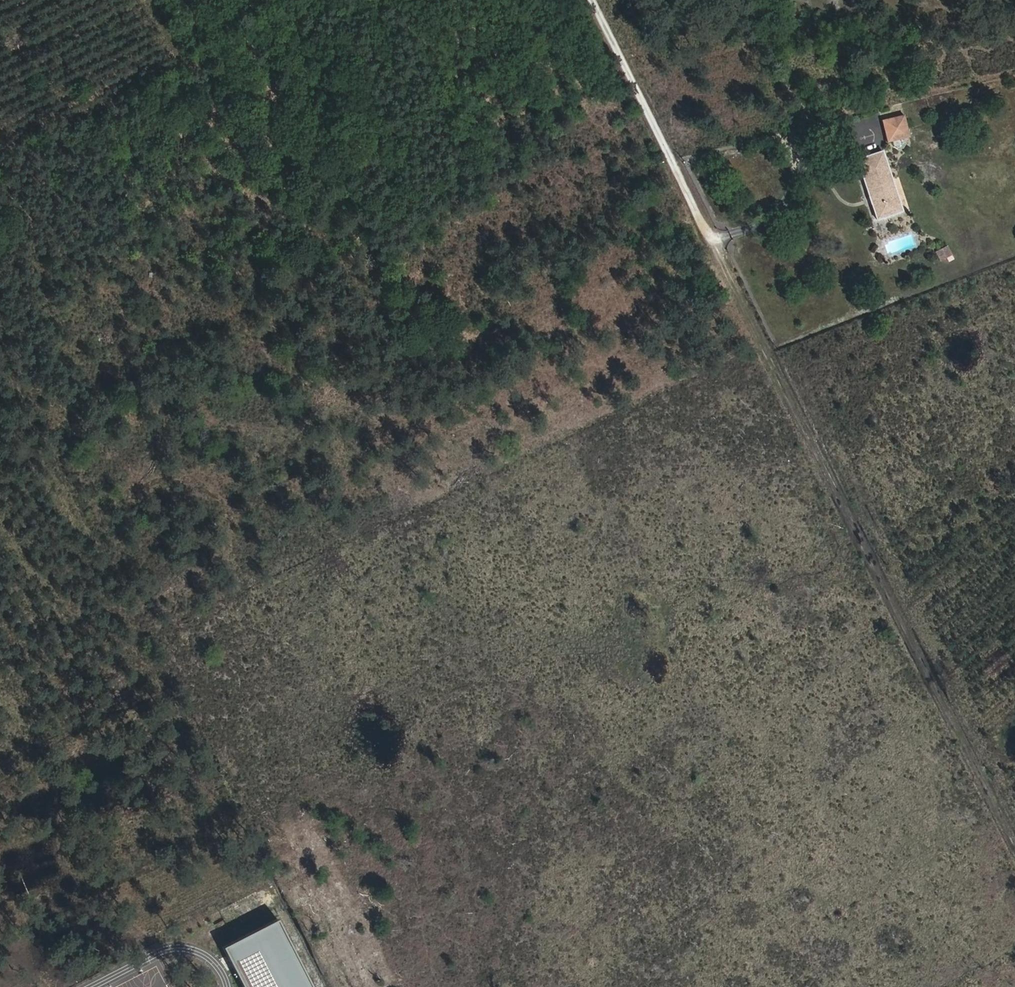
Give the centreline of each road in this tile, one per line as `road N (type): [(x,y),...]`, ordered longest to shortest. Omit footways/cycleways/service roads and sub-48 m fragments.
road 1 (track): [(1014,835),(592,0)]

